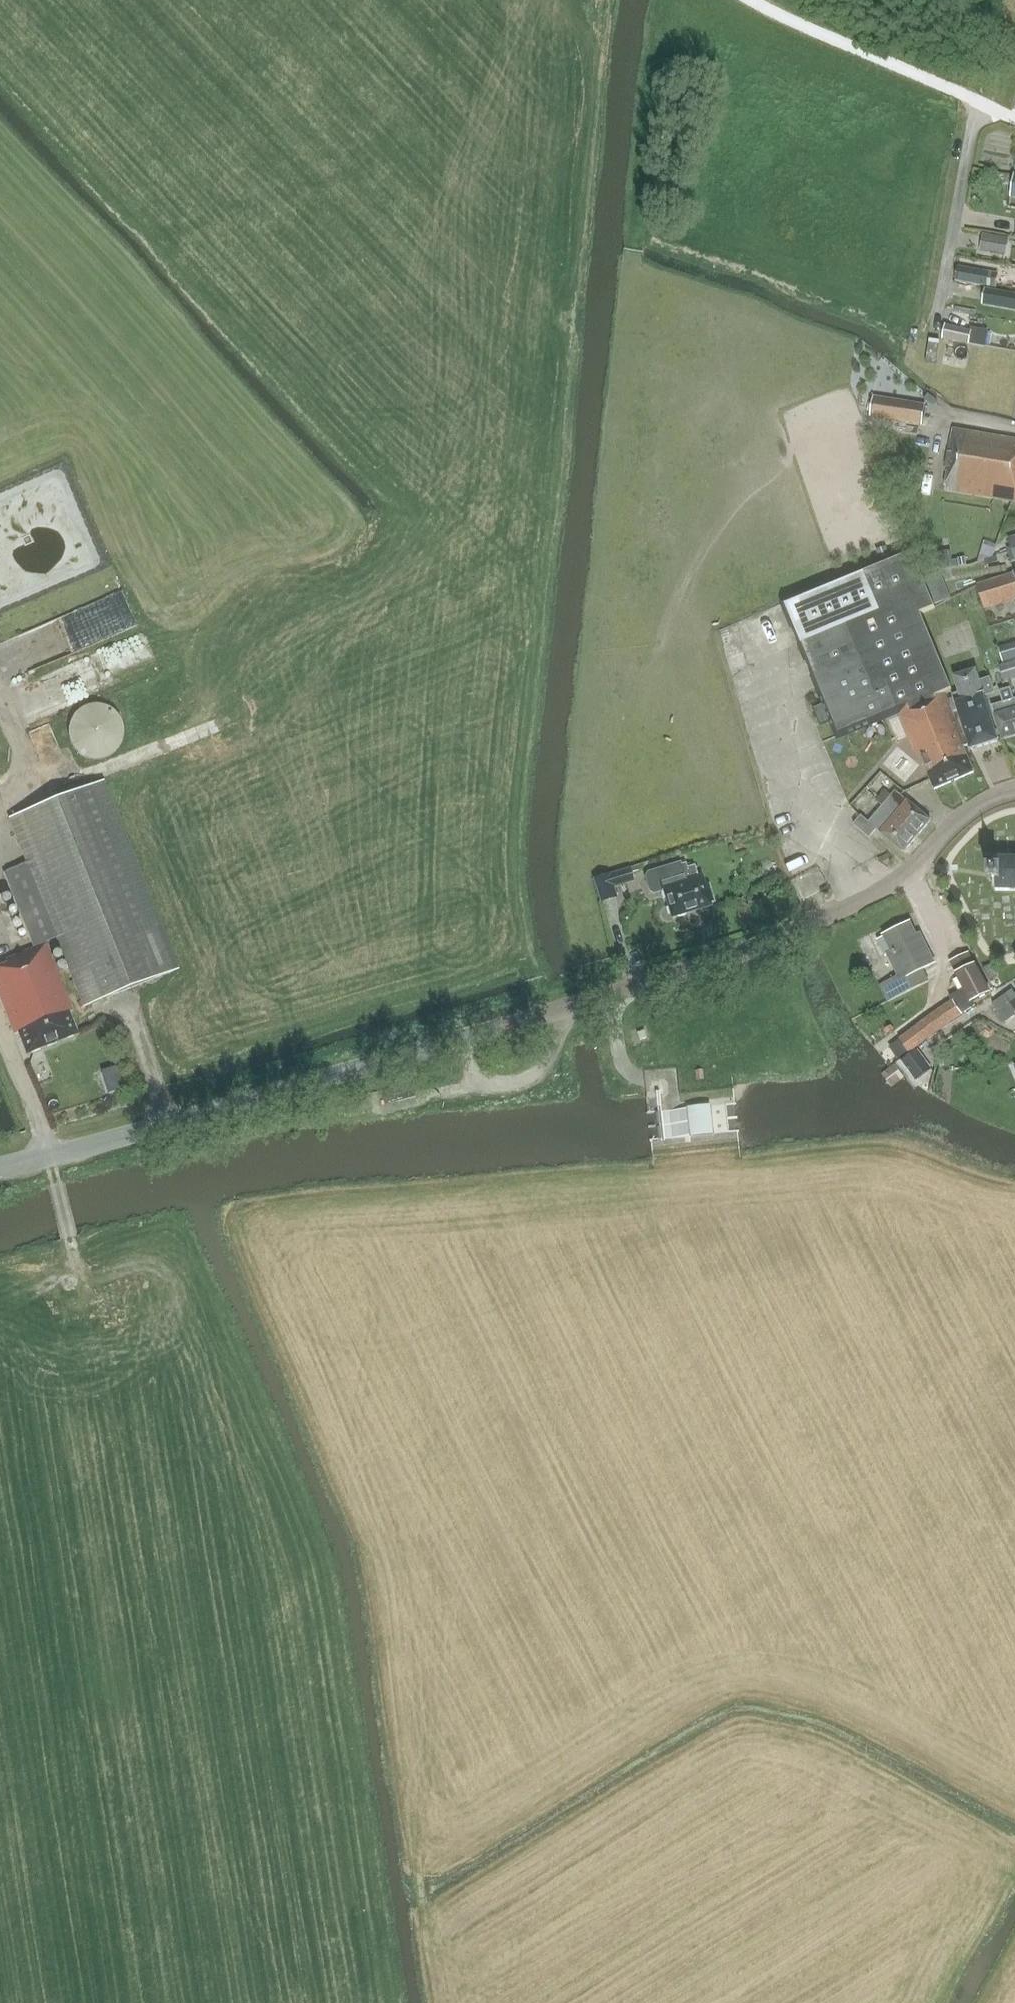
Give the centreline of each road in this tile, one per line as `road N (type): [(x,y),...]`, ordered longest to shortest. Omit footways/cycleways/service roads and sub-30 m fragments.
road 1 (tertiary): [(0,1167),(236,1105),(760,945),(893,886),(954,823),(1014,790)]

